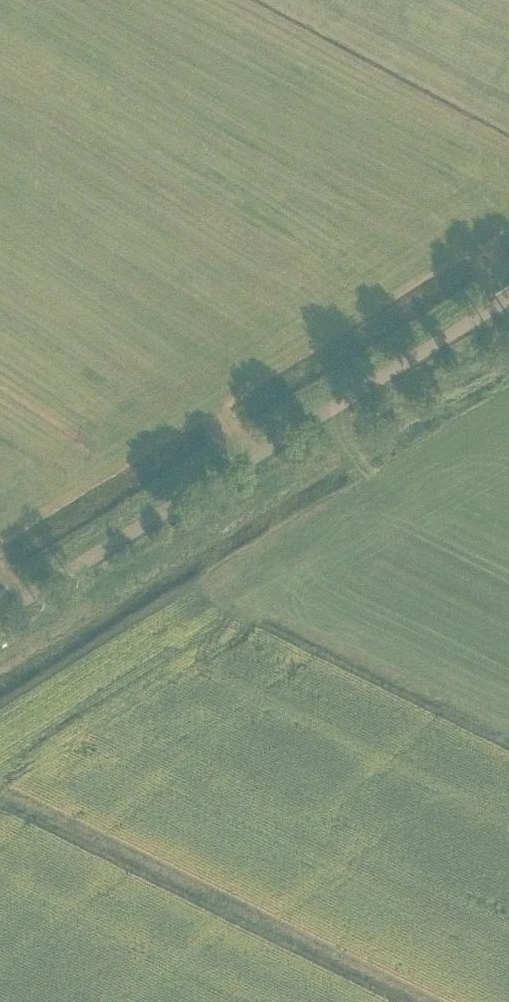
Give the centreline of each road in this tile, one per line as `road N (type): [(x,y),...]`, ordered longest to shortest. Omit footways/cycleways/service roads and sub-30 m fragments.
road 1 (unclassified): [(298,430),(0,621)]
road 2 (unclassified): [(298,430),(508,299)]

